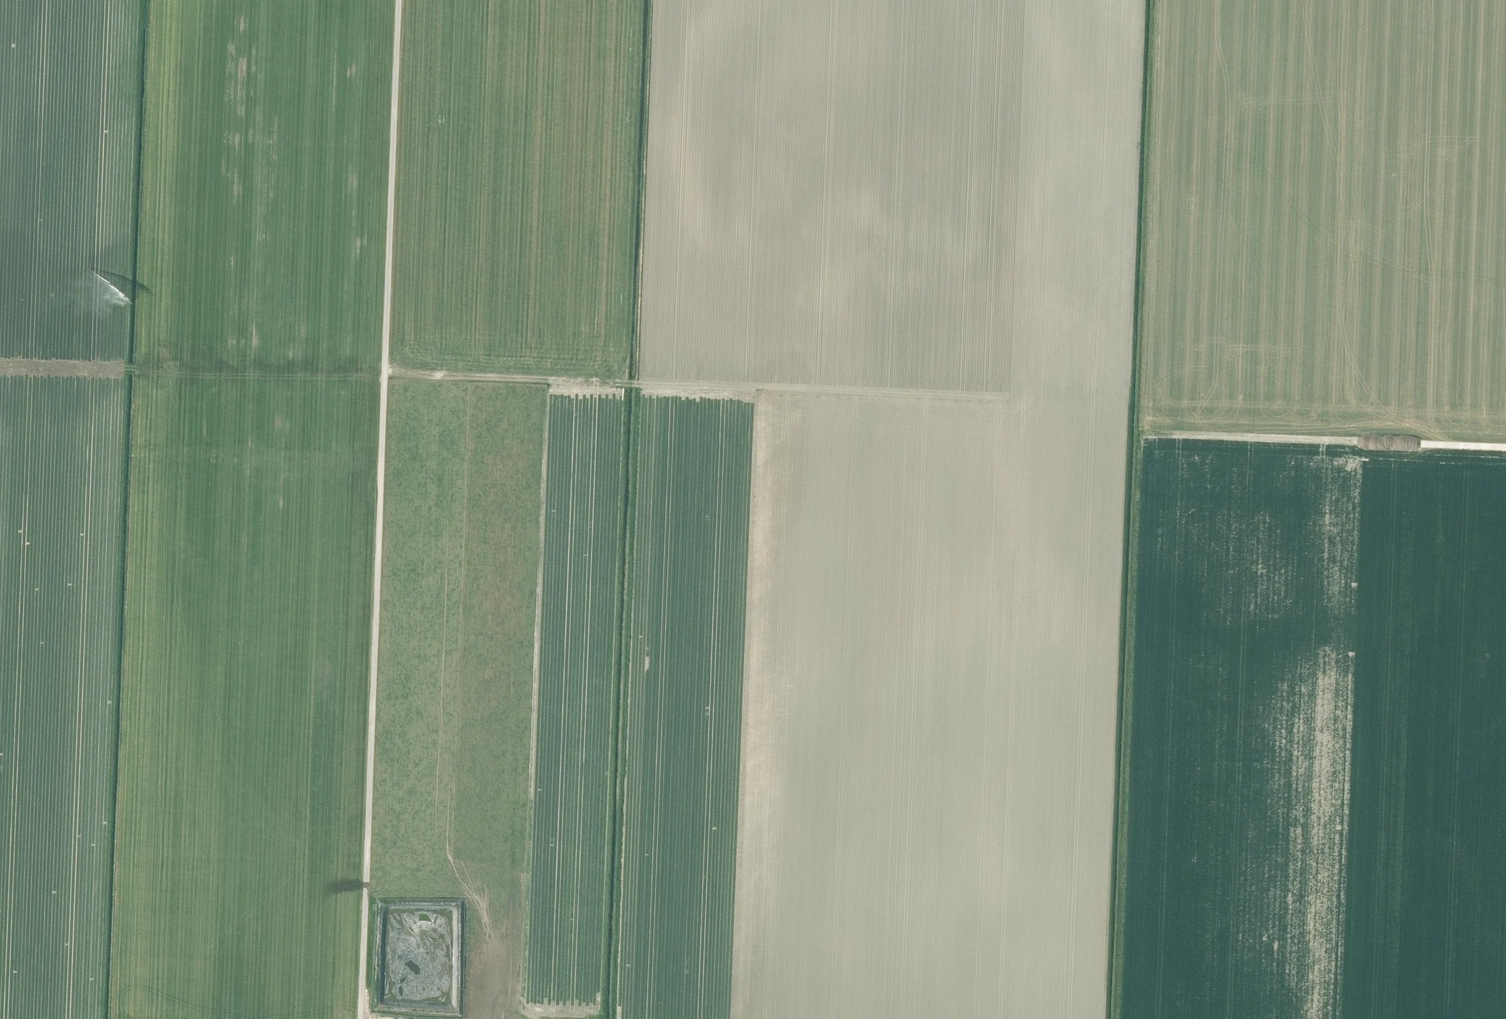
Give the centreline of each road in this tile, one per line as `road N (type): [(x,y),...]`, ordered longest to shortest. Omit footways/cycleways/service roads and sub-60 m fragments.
road 1 (unclassified): [(360,1018),(396,0)]

